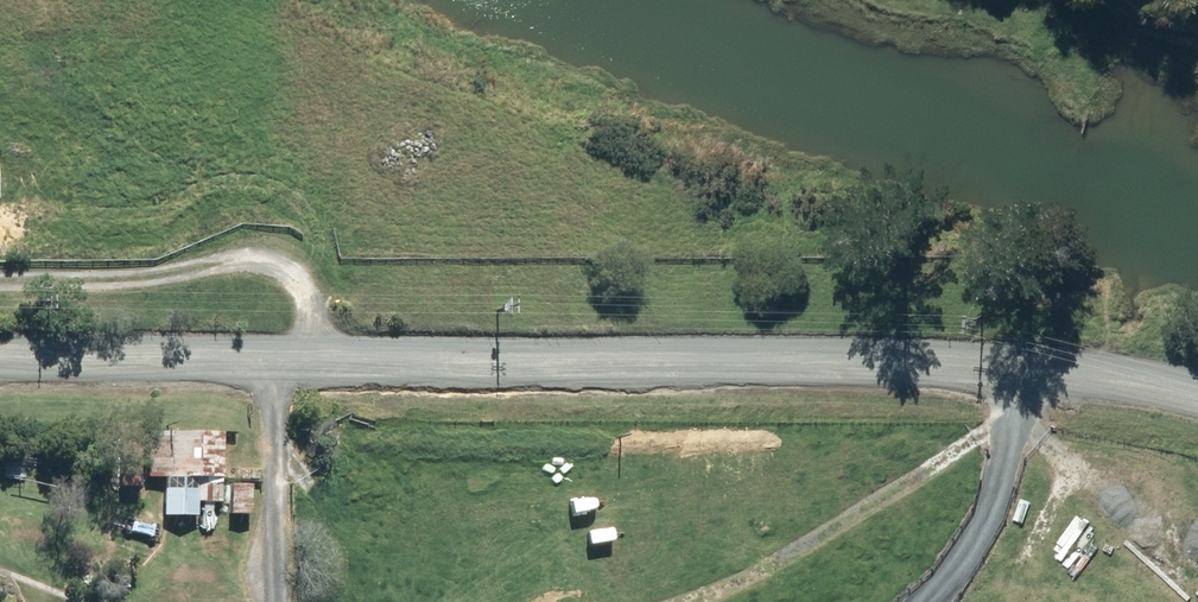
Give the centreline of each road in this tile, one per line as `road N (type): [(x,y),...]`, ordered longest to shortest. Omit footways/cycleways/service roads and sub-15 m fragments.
road 1 (tertiary): [(0,351),(1019,364),(1197,400)]
road 2 (track): [(916,601),(998,452),(1019,364)]
road 3 (track): [(275,355),(284,601)]

